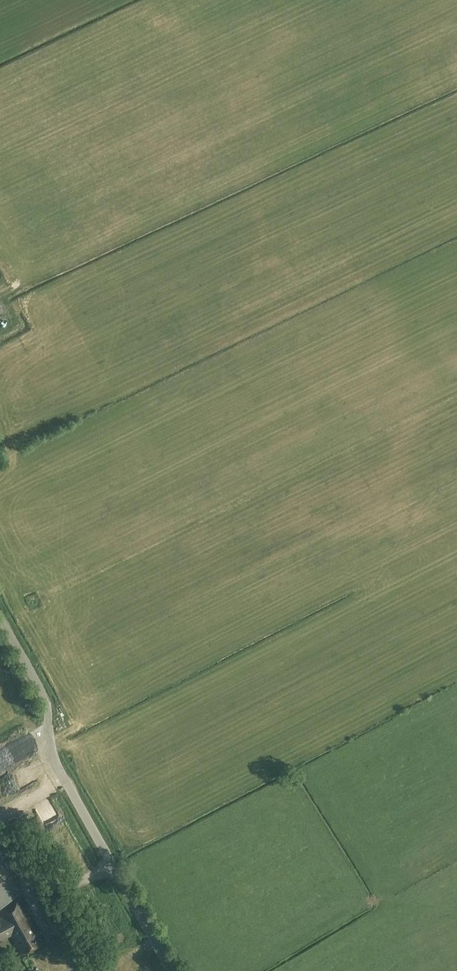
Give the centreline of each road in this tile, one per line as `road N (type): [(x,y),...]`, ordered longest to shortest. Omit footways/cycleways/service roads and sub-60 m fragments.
road 1 (unclassified): [(168,970),(48,757),(44,695),(0,617)]

